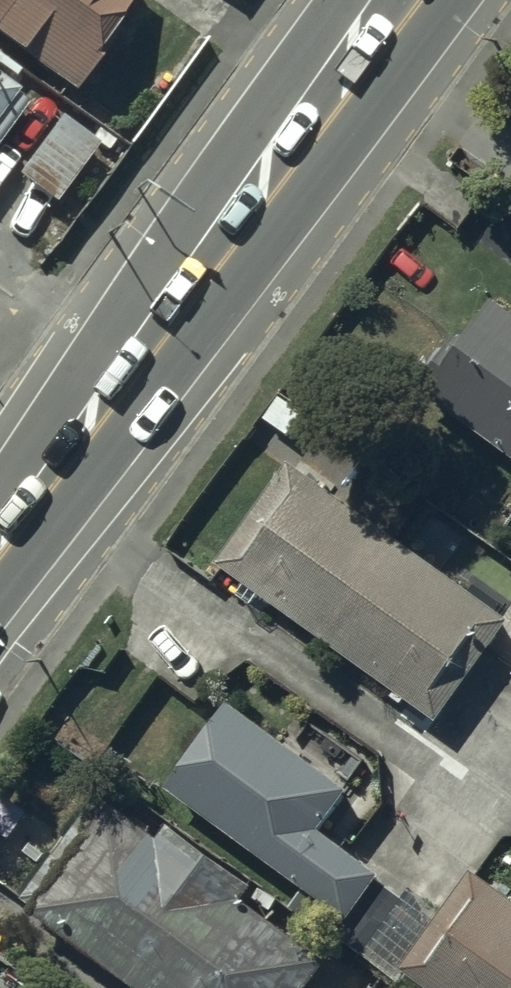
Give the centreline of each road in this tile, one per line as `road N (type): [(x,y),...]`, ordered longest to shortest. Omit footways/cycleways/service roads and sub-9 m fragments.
road 1 (primary): [(109,418),(400,0)]
road 2 (primary): [(0,570),(109,418)]
road 3 (residential): [(109,418),(0,339)]

